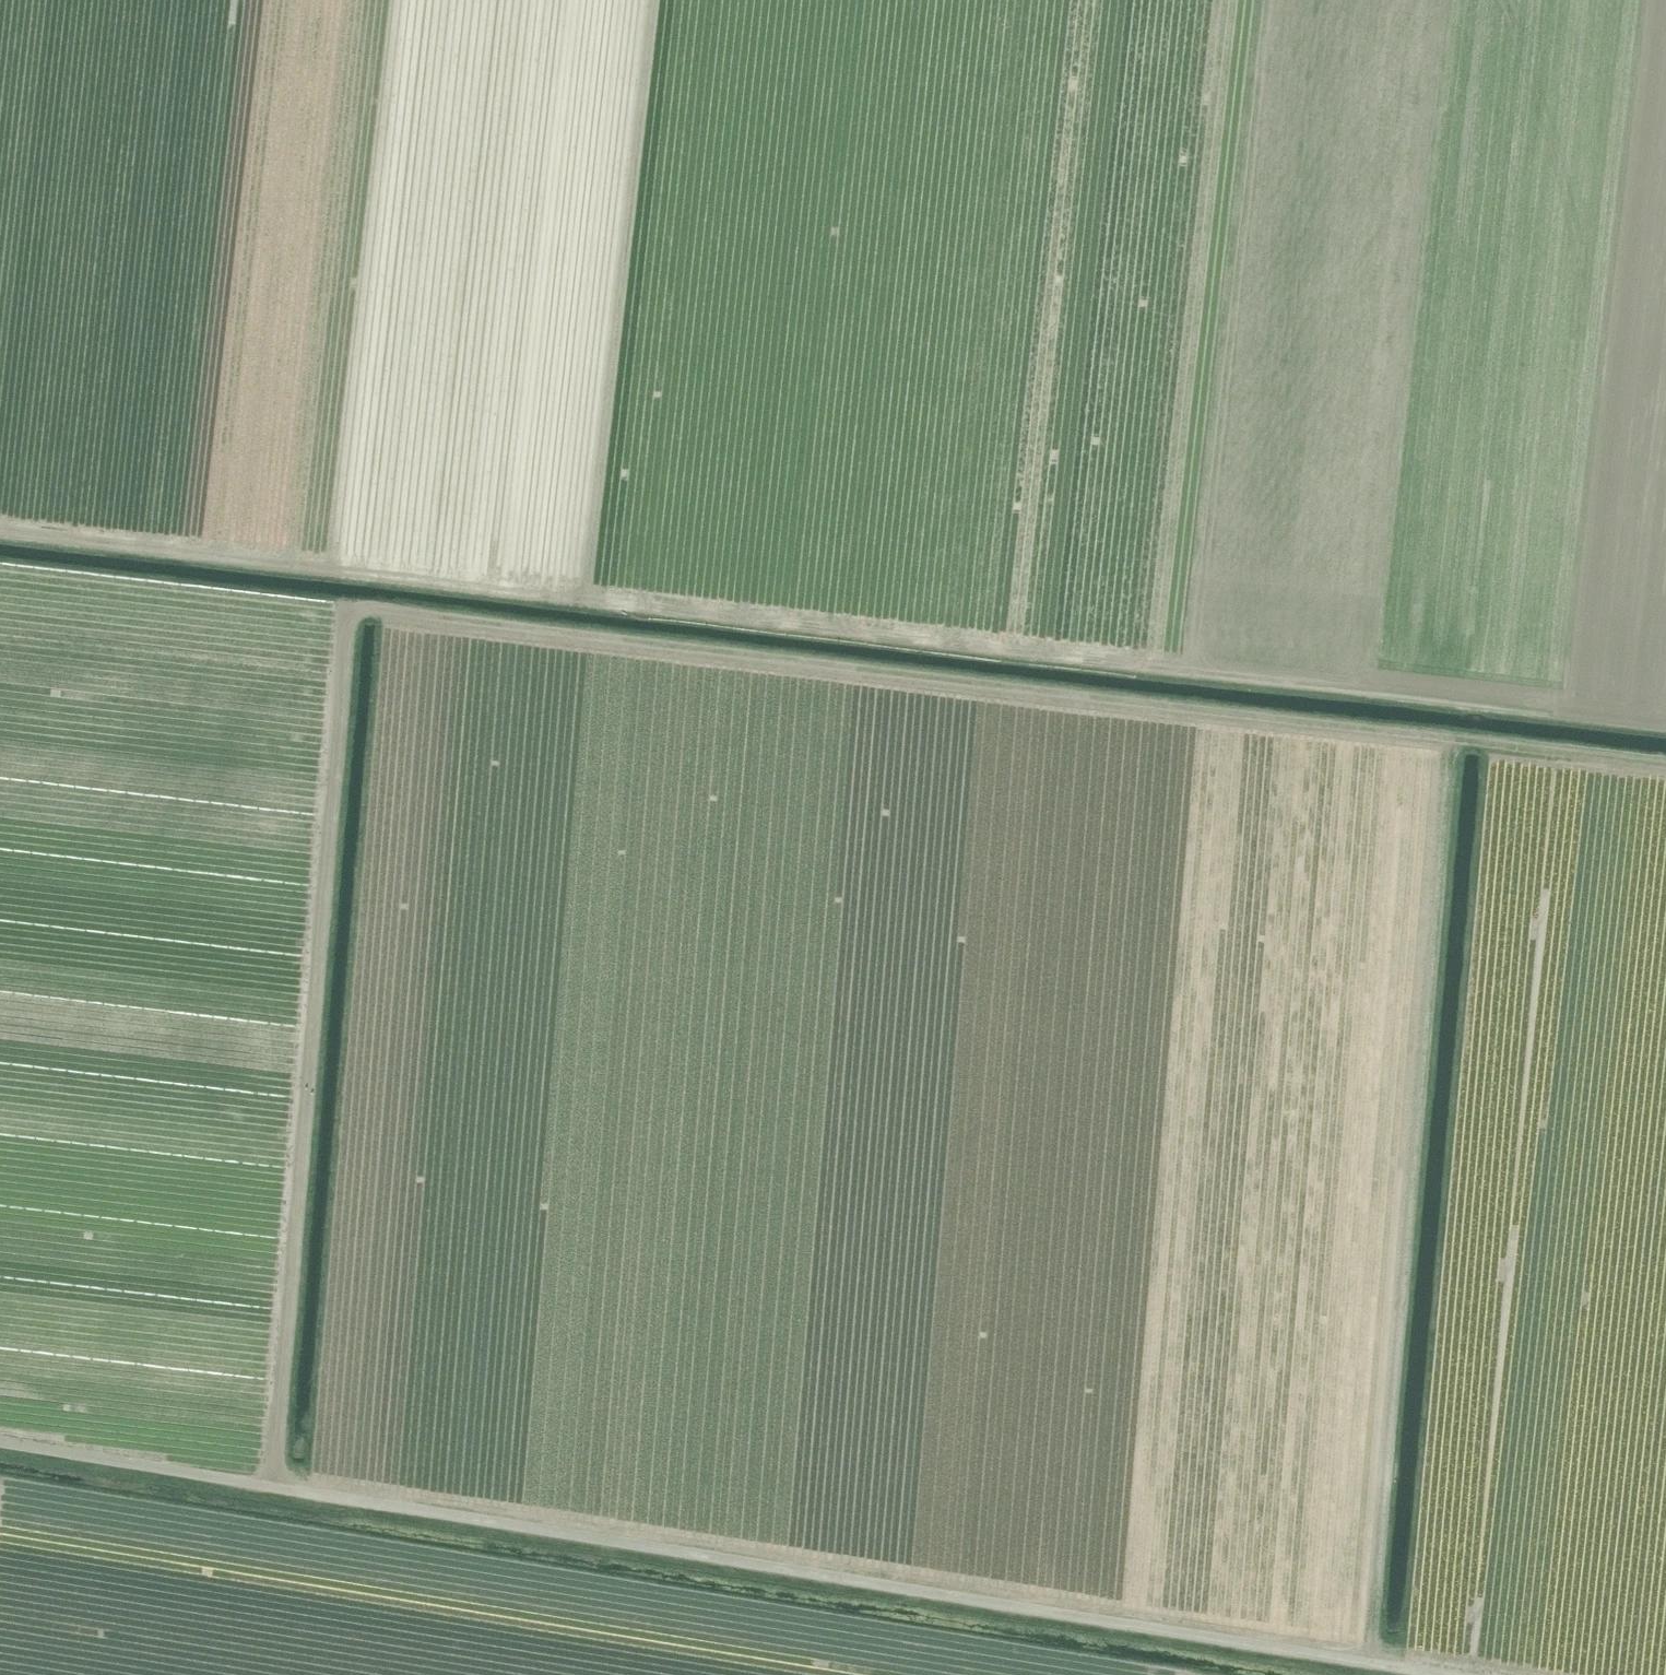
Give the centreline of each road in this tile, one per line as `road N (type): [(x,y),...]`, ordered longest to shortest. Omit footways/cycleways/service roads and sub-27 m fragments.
road 1 (track): [(0,1441),(1446,1674)]

